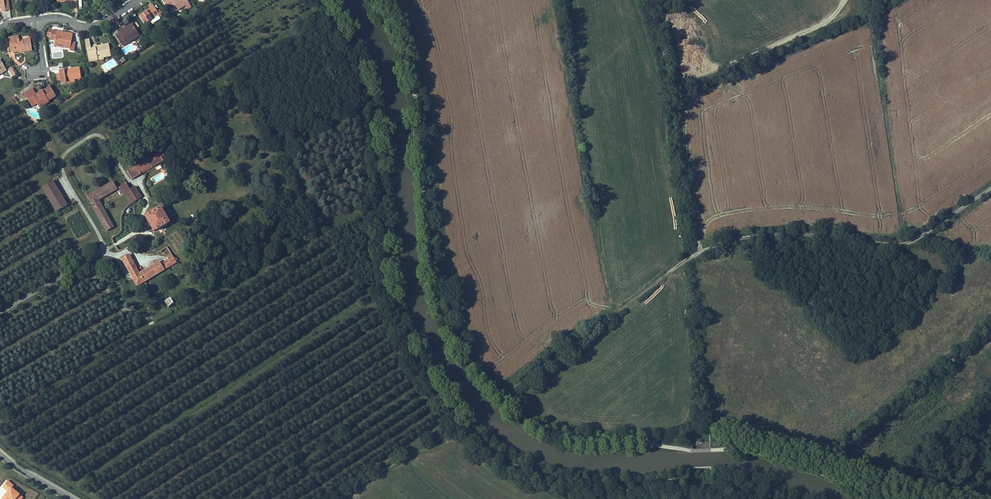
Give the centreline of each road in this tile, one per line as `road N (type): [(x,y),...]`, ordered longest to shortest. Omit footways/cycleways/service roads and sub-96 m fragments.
road 1 (unclassified): [(990,192),(908,241),(799,233),(712,243),(511,388)]
road 2 (residential): [(101,250),(60,168),(61,156),(92,134),(104,140),(148,203),(131,231)]

